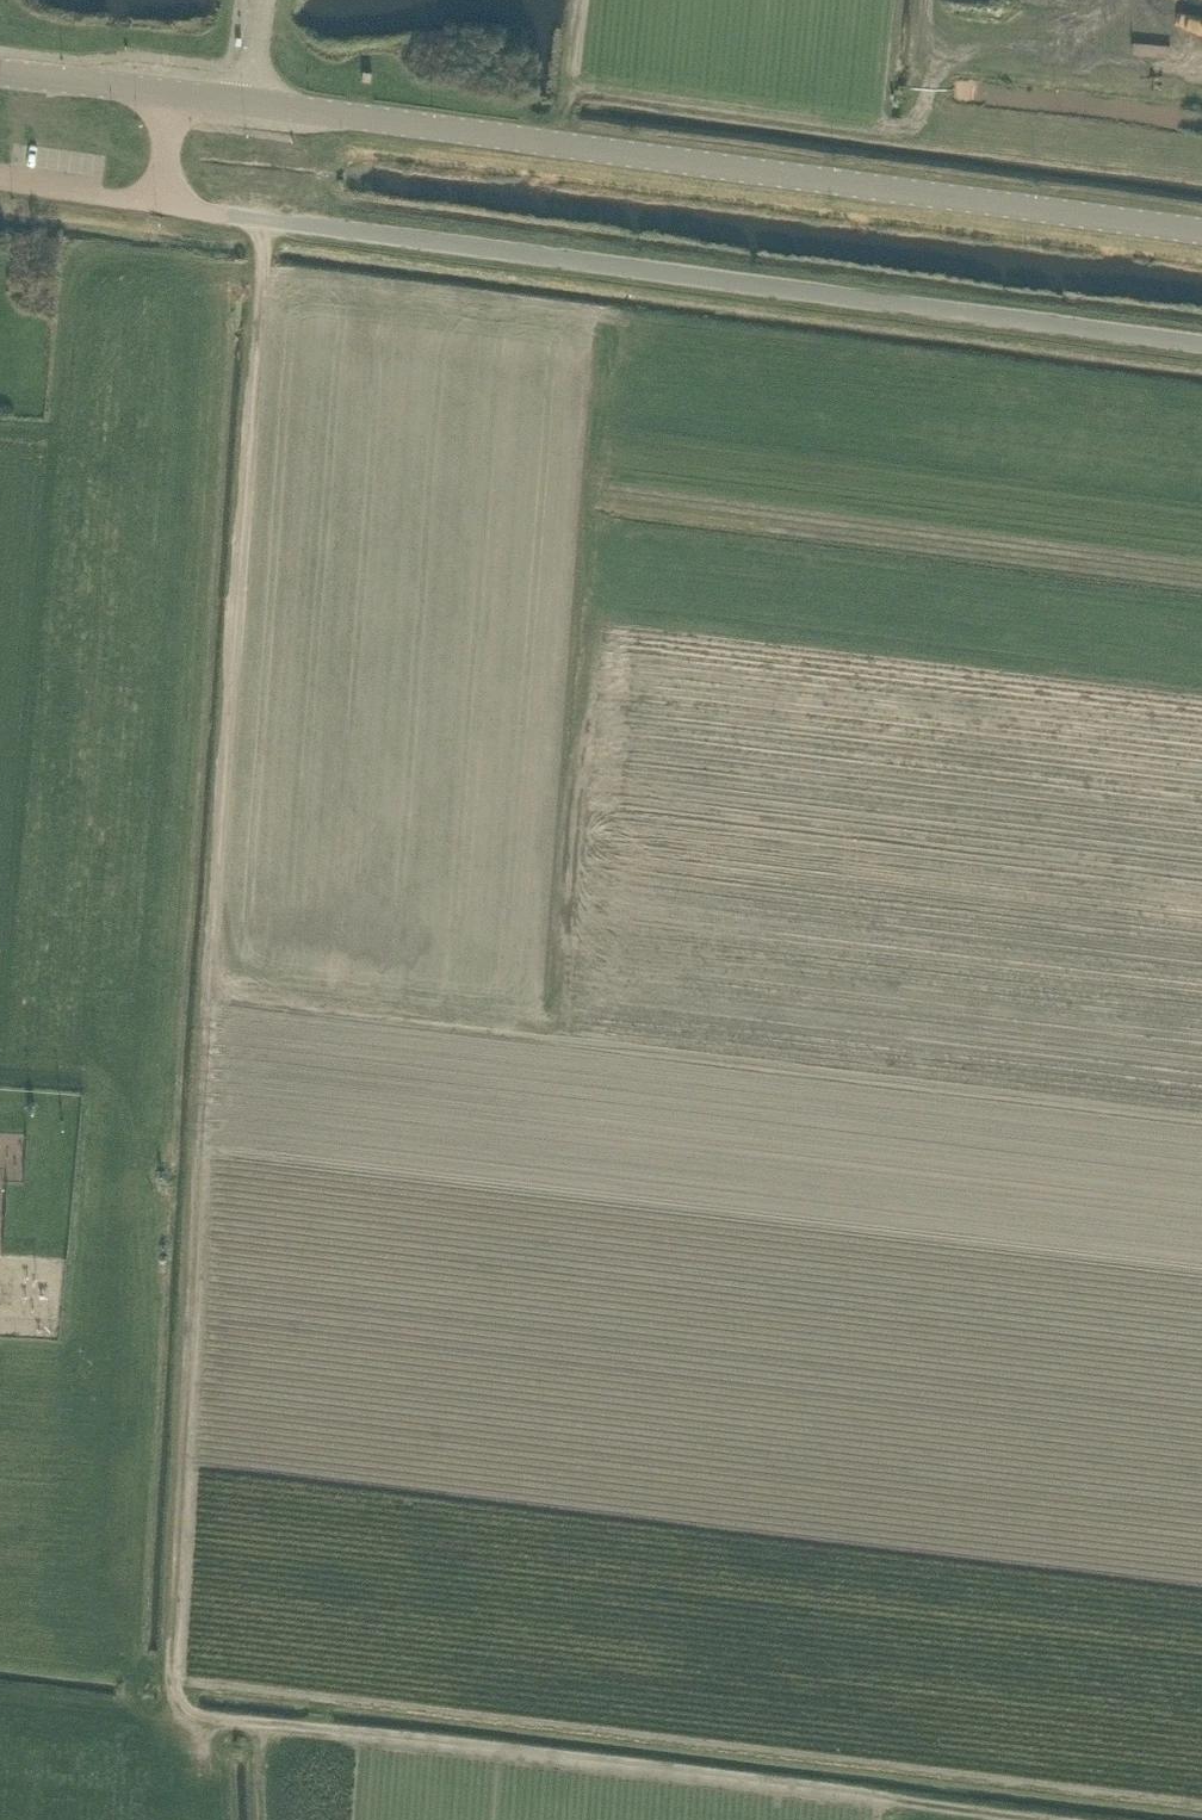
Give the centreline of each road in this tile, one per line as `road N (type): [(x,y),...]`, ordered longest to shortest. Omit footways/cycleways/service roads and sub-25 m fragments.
road 1 (track): [(265,215),(204,1036),(167,1664),(173,1704),(202,1722),(467,1744),(1028,1819)]
road 2 (unclassified): [(1201,343),(158,200)]
road 3 (secondary): [(1201,230),(169,90)]
road 4 (secondary): [(169,90),(0,70)]
road 5 (unclassified): [(158,200),(0,176)]

